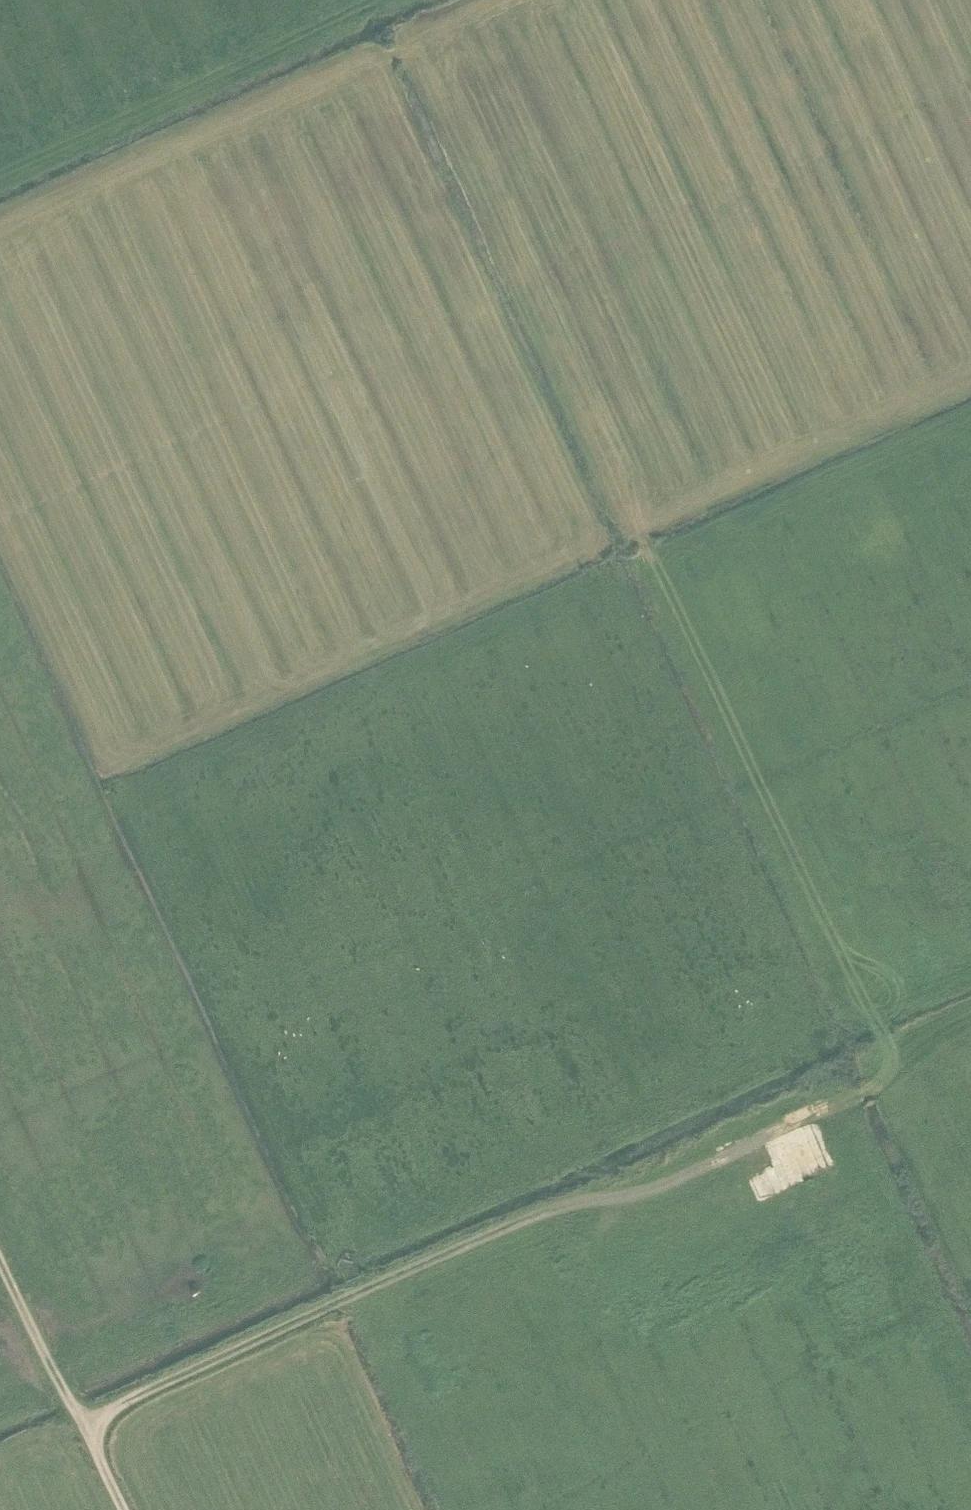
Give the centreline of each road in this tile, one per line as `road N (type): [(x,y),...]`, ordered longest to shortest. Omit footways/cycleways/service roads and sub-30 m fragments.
road 1 (unclassified): [(123,1509),(0,1249)]

